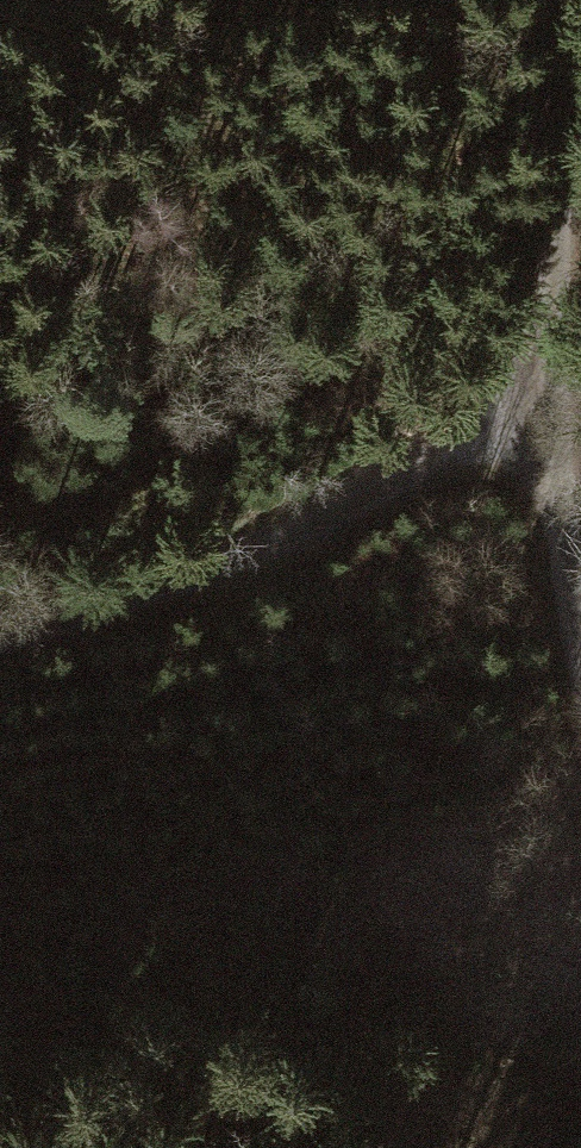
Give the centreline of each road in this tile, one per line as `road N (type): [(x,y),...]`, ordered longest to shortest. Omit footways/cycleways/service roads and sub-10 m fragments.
road 1 (track): [(0,642),(221,573),(533,415)]
road 2 (track): [(553,0),(533,415)]
road 3 (track): [(580,627),(533,415)]

